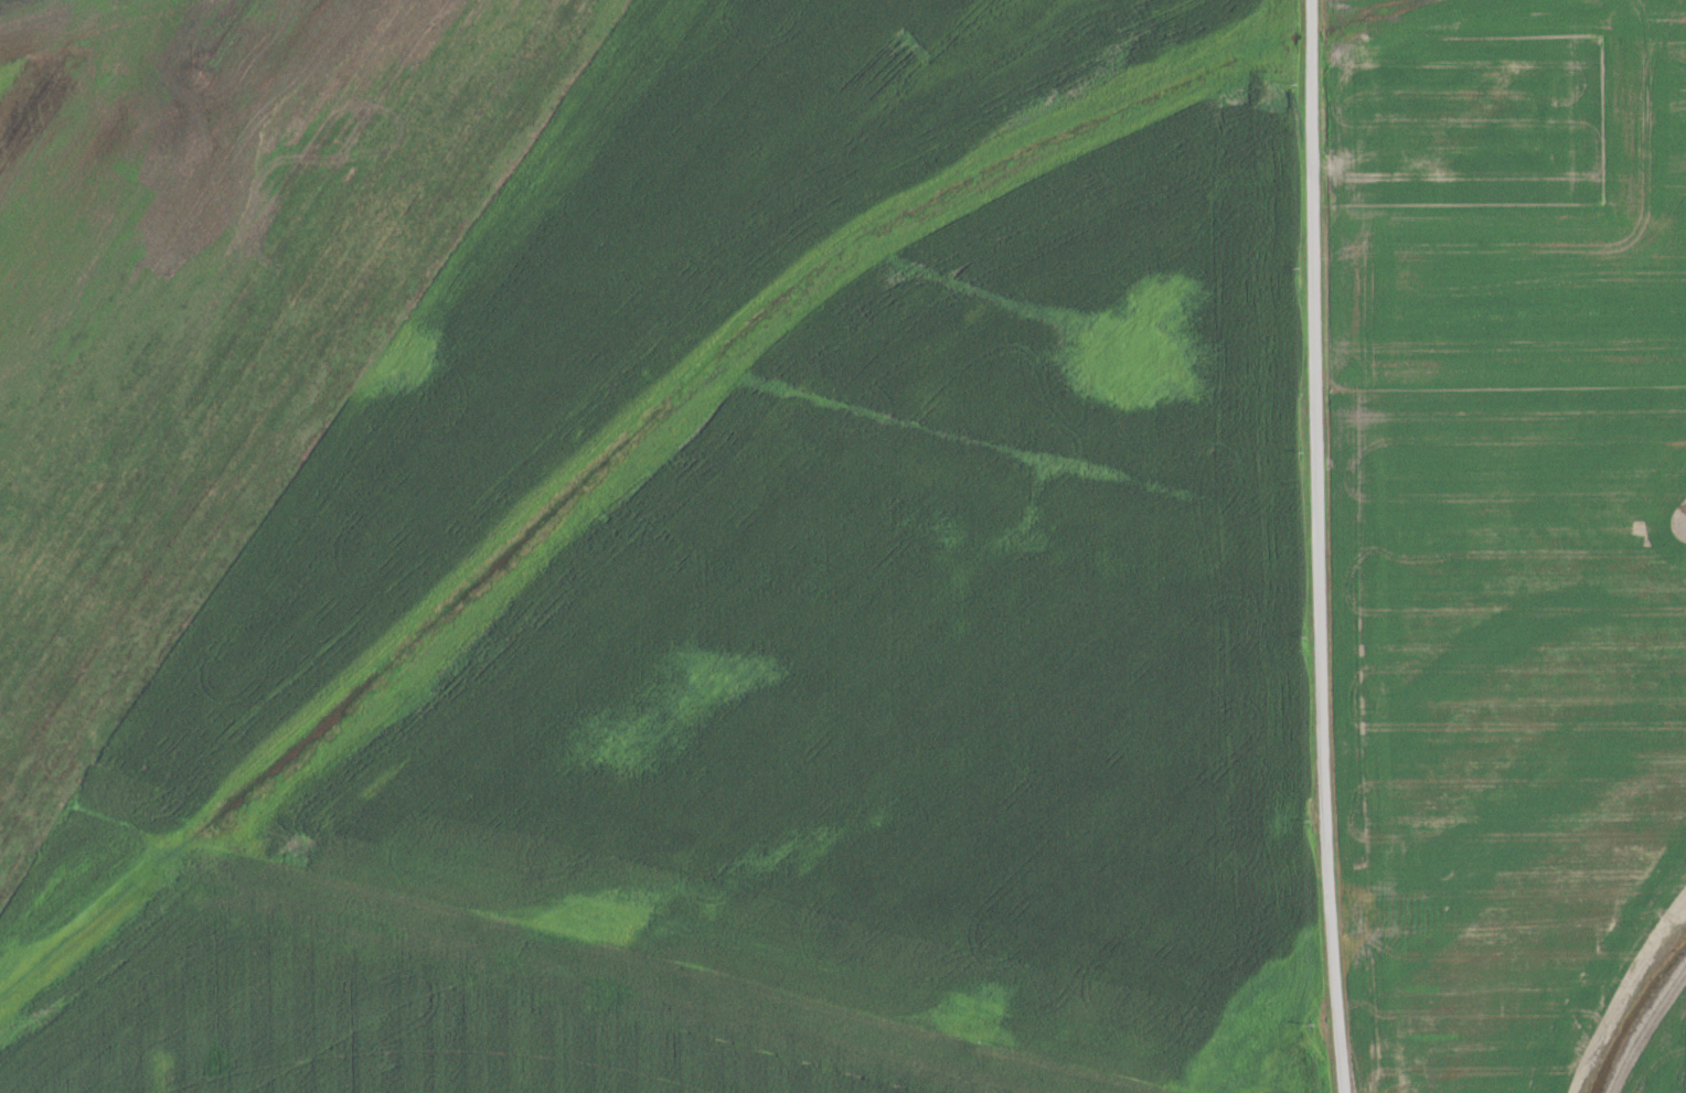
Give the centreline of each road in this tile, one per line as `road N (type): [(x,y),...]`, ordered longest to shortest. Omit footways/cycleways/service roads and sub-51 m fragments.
road 1 (residential): [(1309,0),(1322,781),(1341,1092)]

